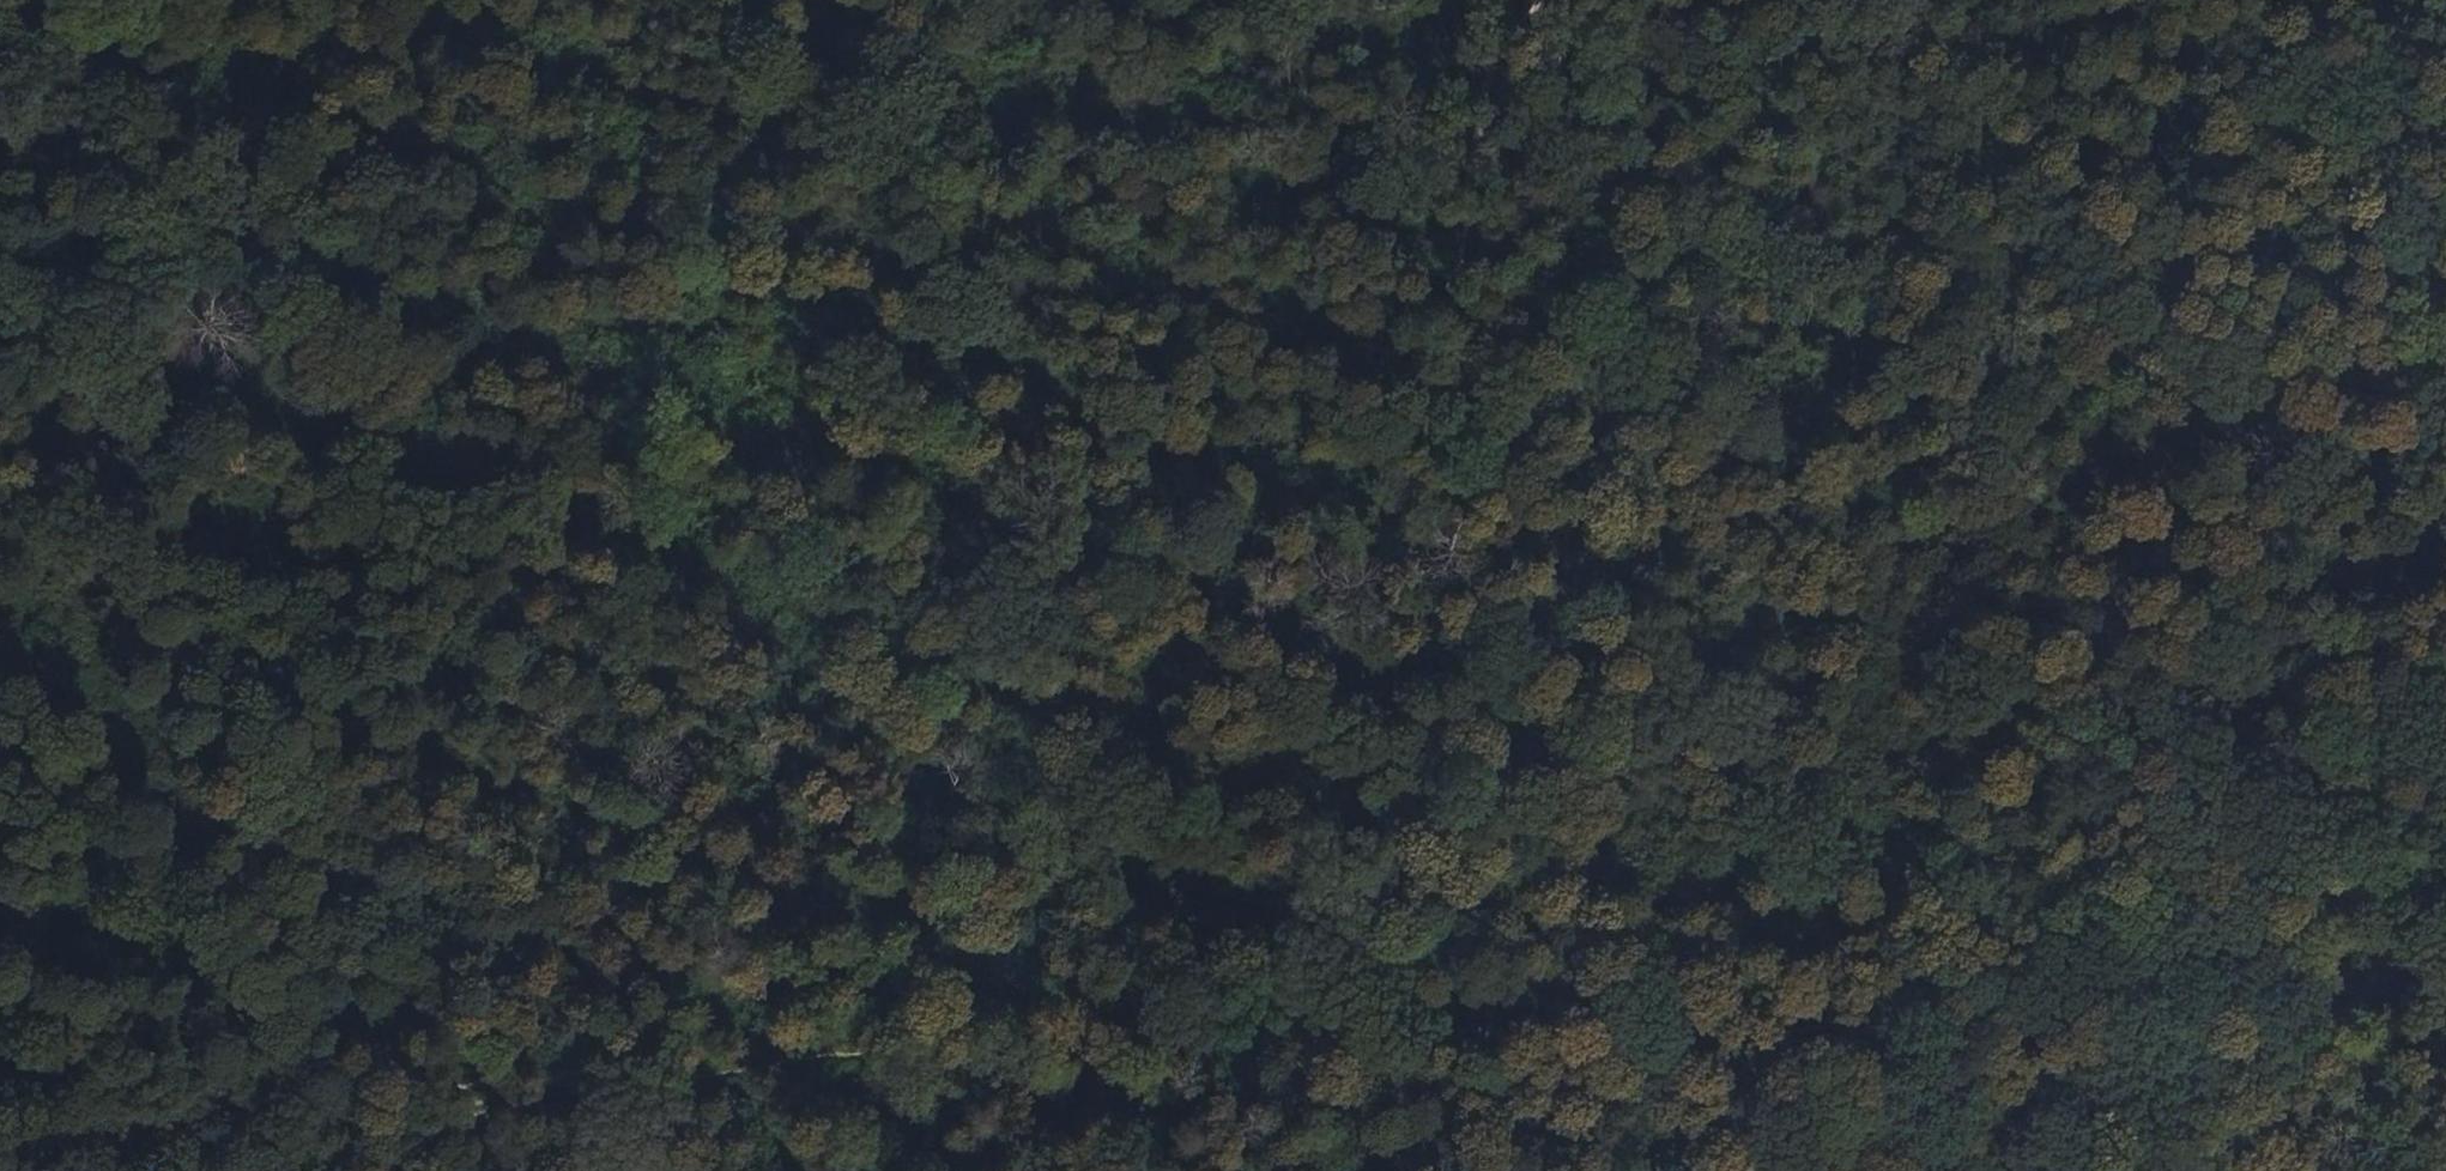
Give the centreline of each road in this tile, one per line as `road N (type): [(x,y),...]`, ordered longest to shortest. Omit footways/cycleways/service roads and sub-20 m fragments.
road 1 (track): [(2445,102),(2373,0)]

